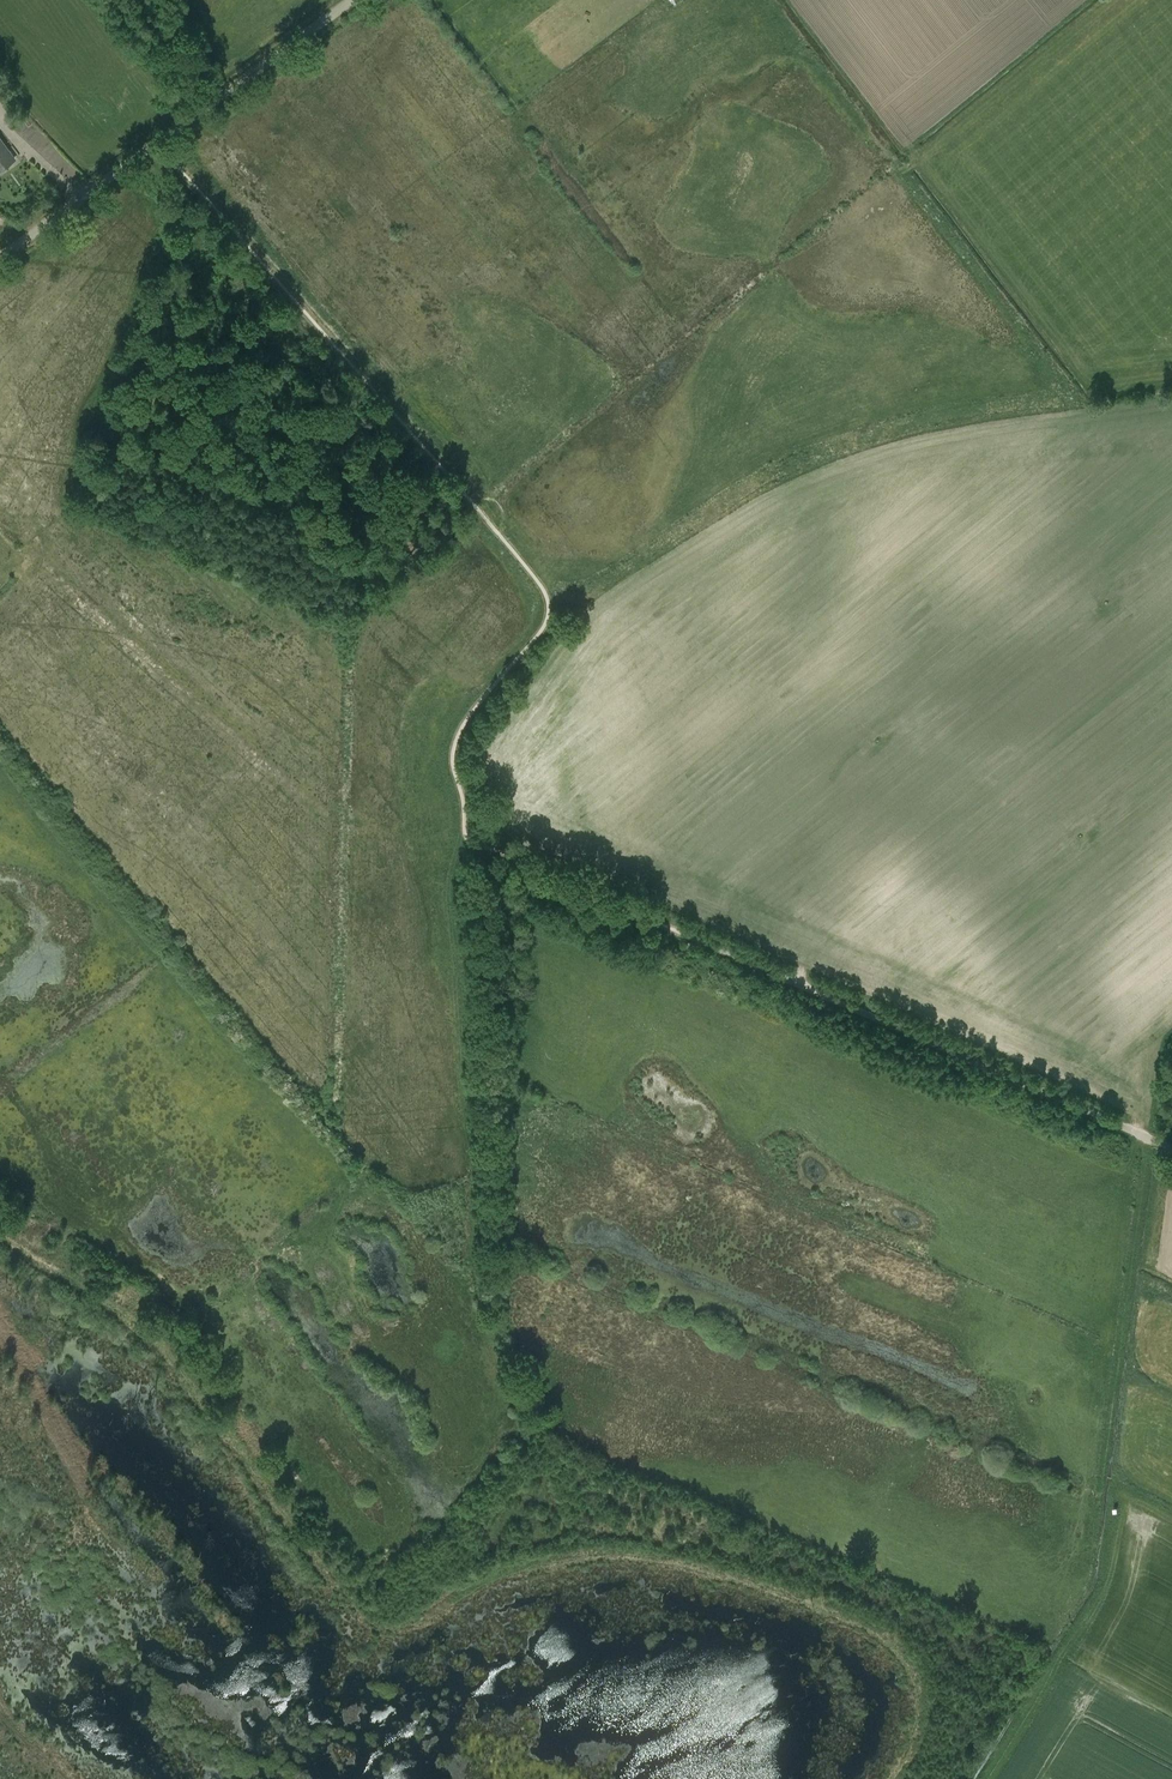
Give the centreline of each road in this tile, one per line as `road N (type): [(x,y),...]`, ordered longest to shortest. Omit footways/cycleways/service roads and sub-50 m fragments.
road 1 (unclassified): [(0,258),(353,0)]
road 2 (unclassified): [(771,972),(1171,1148)]

